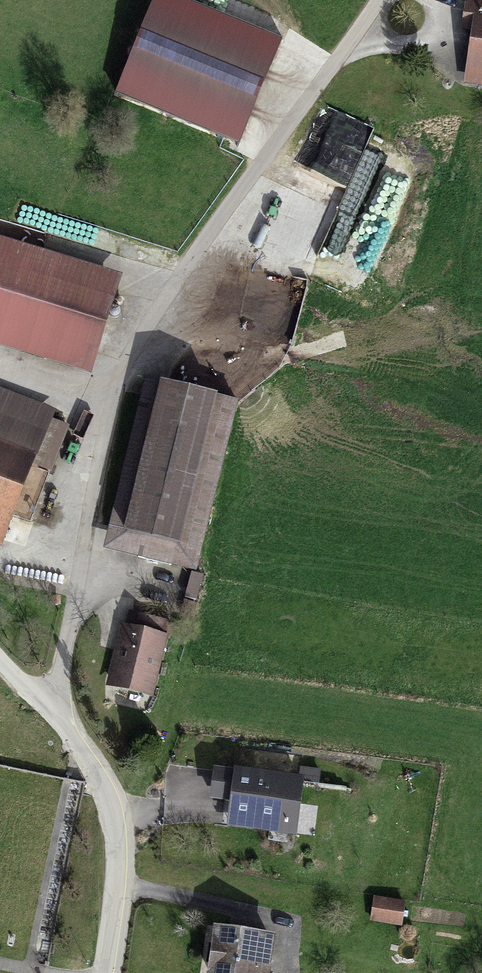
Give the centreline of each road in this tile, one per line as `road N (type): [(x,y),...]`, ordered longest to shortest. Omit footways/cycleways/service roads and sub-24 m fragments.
road 1 (residential): [(378,0),(120,373),(55,705),(117,823),(119,891),(105,972)]

